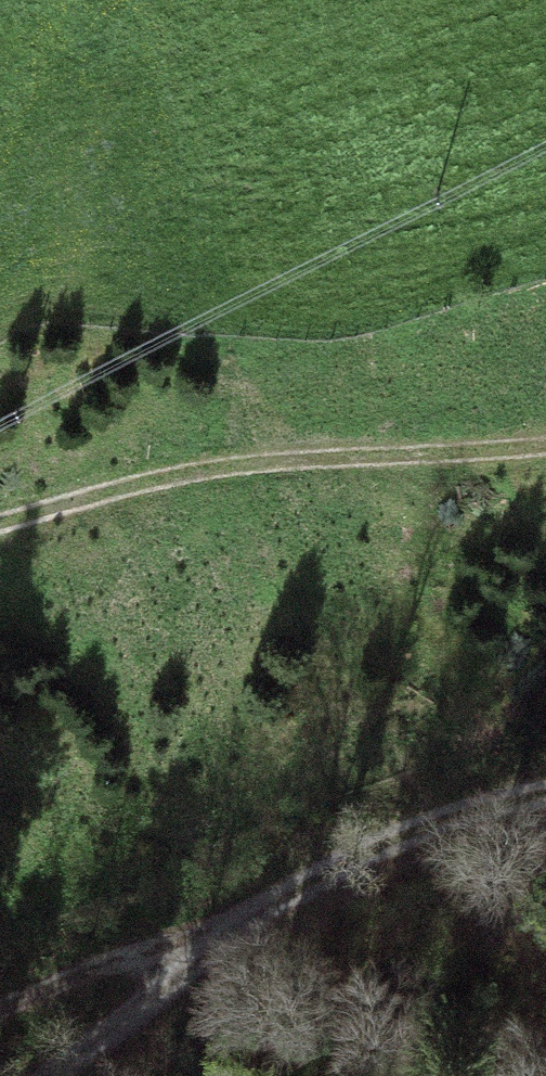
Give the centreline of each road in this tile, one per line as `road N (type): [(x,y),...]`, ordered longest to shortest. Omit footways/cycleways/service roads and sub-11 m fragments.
road 1 (track): [(545,790),(432,817),(267,900),(37,1075)]
road 2 (track): [(545,444),(218,465),(0,522)]
road 3 (track): [(267,900),(0,1015)]
road 4 (track): [(293,458),(245,401),(224,334)]

